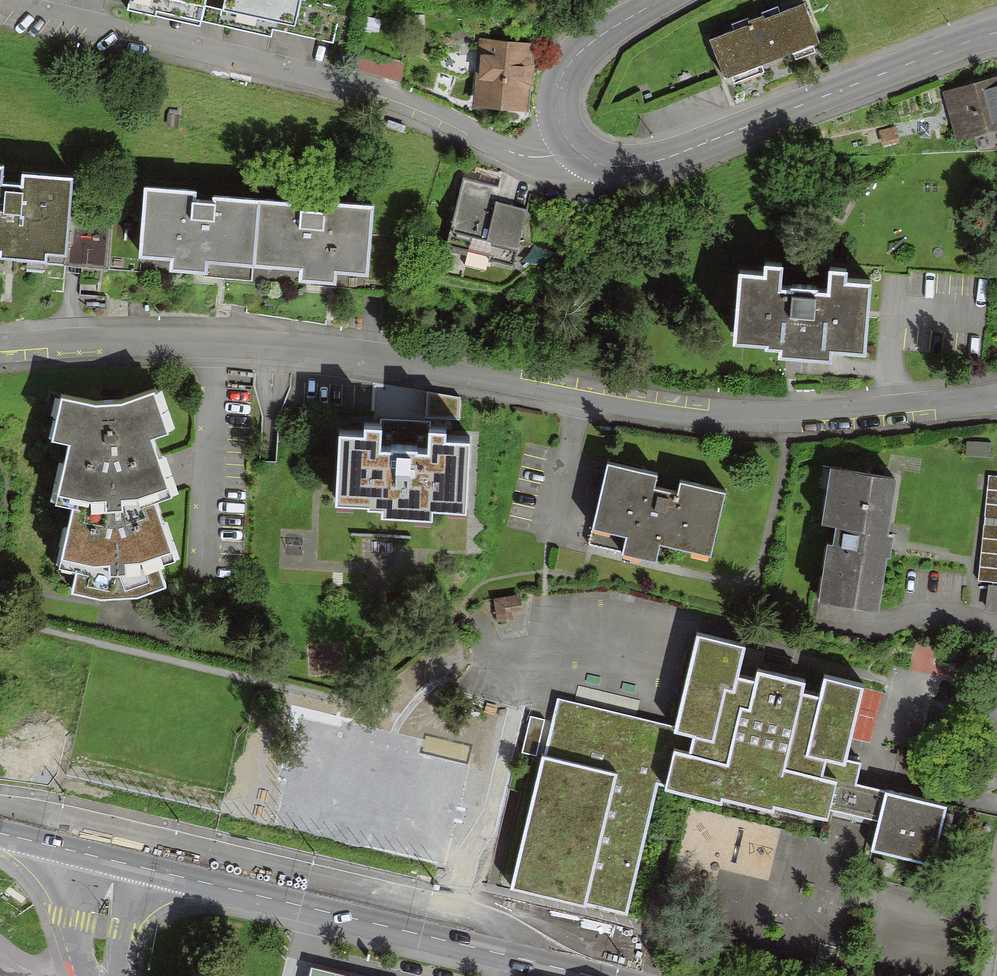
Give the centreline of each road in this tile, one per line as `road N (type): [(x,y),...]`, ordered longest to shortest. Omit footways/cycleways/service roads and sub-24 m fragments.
road 1 (residential): [(996,398),(698,412),(336,349),(158,336),(0,342)]
road 2 (residential): [(573,147),(544,158),(510,152),(405,95),(5,0)]
road 3 (primary): [(117,863),(595,975)]
road 4 (tertiary): [(573,147),(605,166),(646,164),(996,32)]
road 5 (tertiary): [(664,0),(577,54),(559,80),(555,106),(573,147)]
road 6 (primary): [(0,833),(117,863)]

